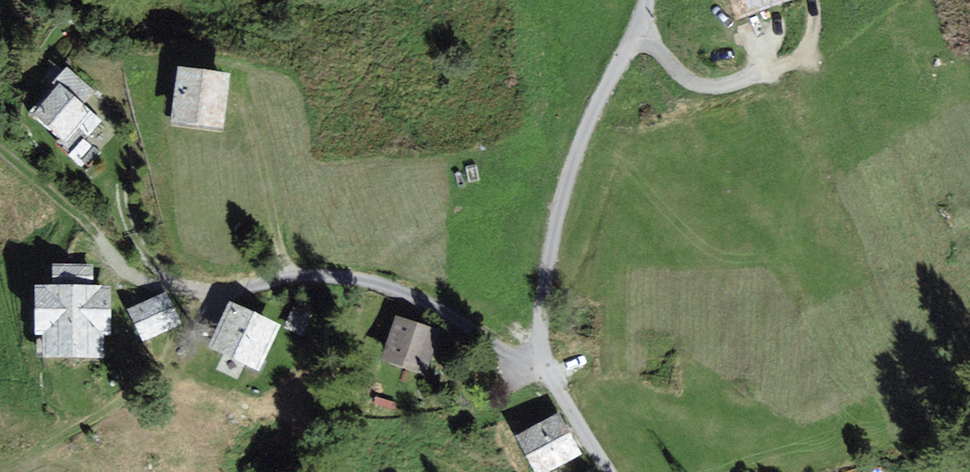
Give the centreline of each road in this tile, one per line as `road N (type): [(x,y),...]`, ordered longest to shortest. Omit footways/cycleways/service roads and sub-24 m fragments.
road 1 (track): [(0,160),(135,274),(221,292),(319,271),(425,290),(488,344),(545,361)]
road 2 (unclassified): [(646,0),(567,178),(540,320),(551,377),(610,471)]
road 3 (track): [(633,35),(705,89),(758,76)]

